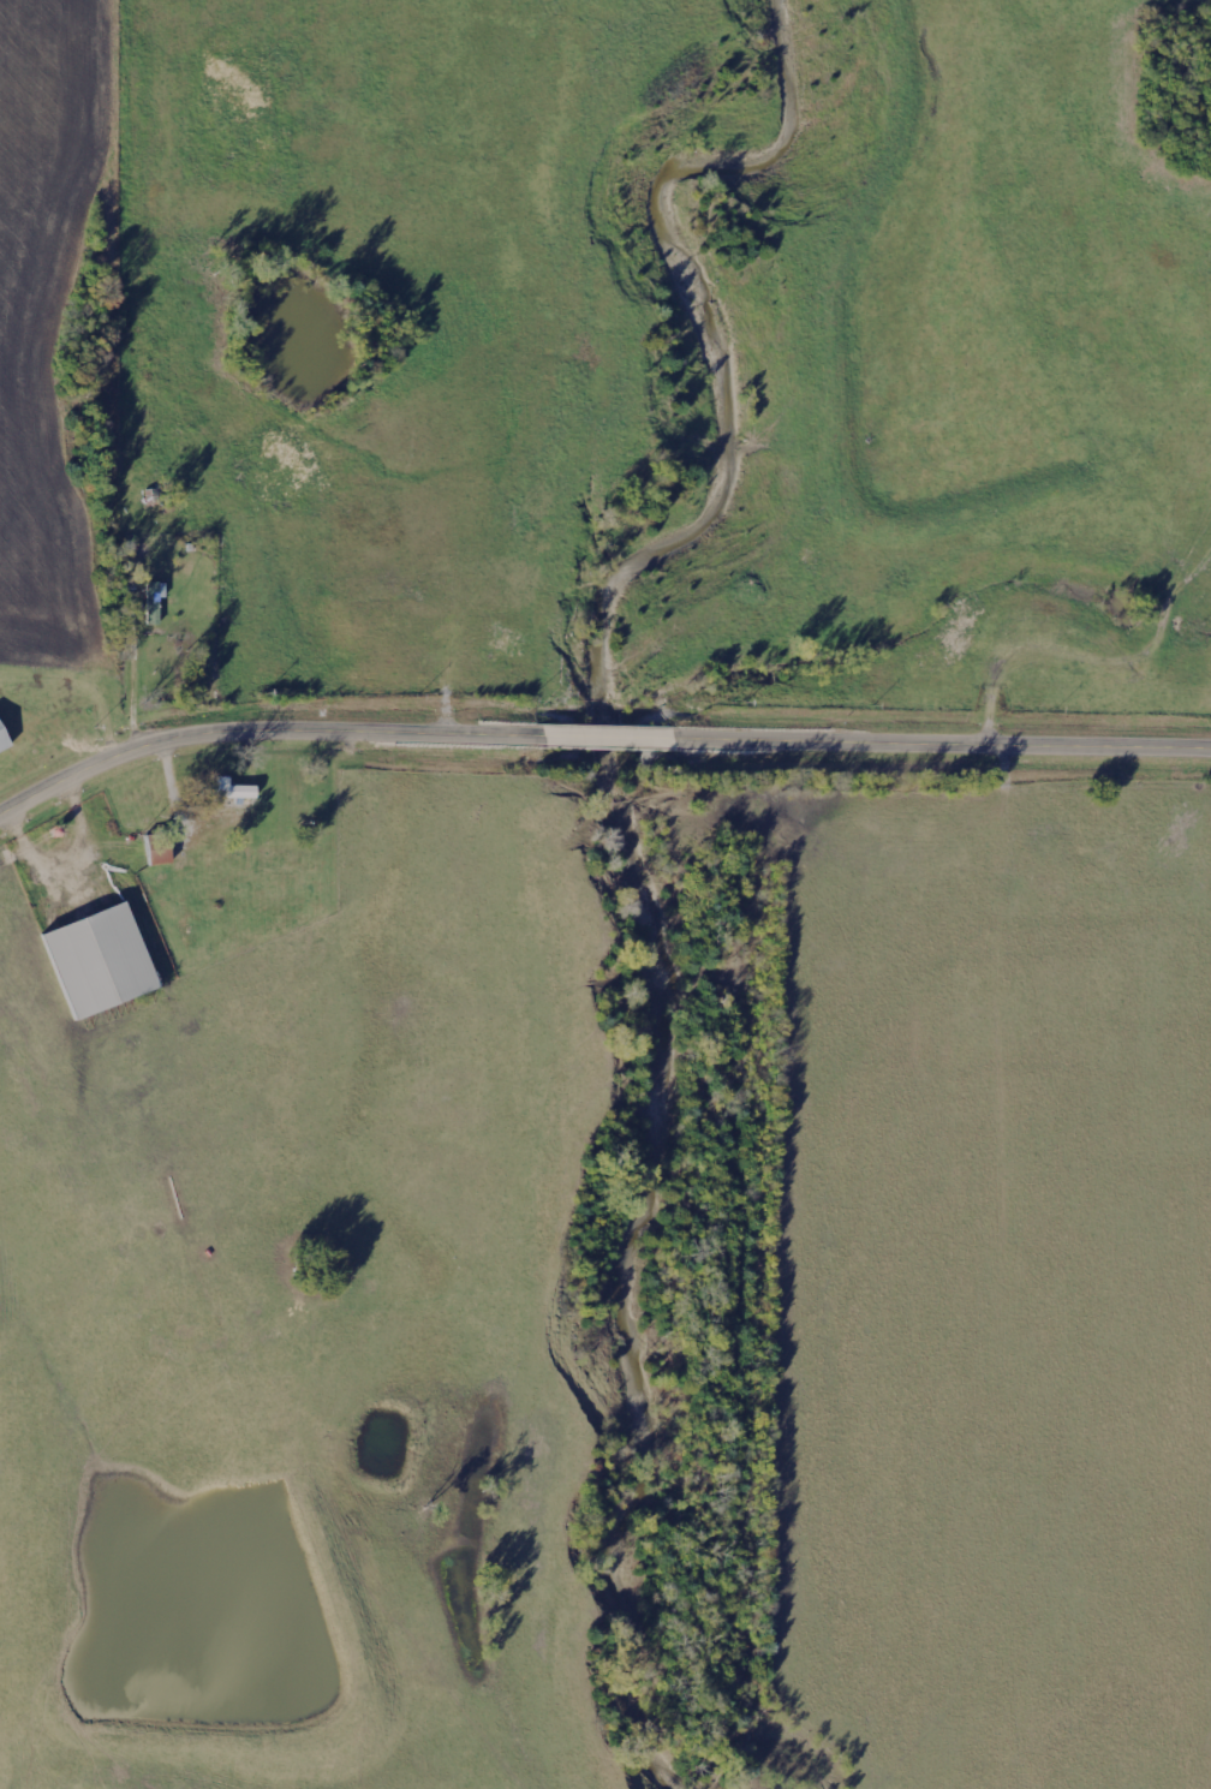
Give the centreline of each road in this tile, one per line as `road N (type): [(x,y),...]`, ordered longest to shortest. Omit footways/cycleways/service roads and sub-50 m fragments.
road 1 (tertiary): [(0,815),(118,753),(250,727),(1210,747)]

